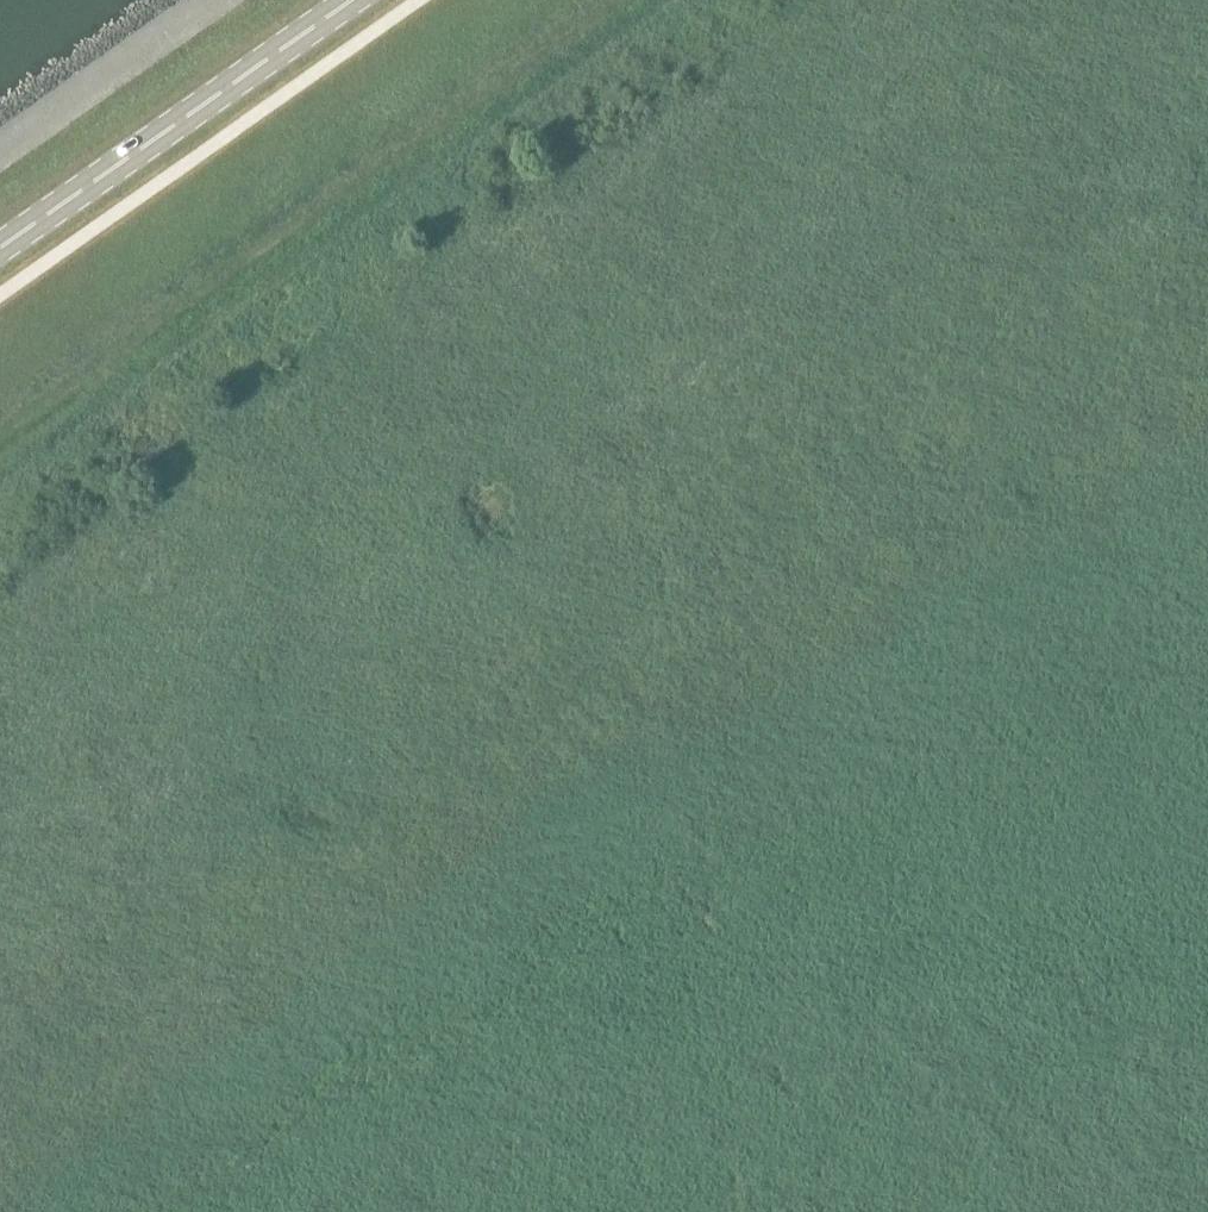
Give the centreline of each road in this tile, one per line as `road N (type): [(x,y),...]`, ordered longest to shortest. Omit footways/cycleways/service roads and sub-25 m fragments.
road 1 (secondary): [(0,272),(382,0)]

